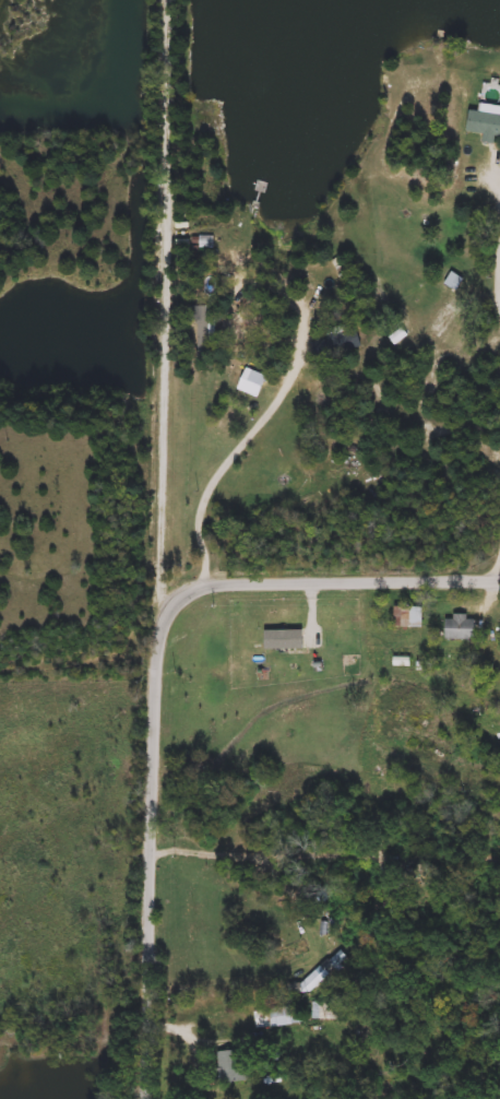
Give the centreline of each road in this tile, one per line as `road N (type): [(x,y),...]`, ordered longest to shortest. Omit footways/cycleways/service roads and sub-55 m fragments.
road 1 (residential): [(499,578),(206,583),(175,596),(163,649),(150,1098)]

